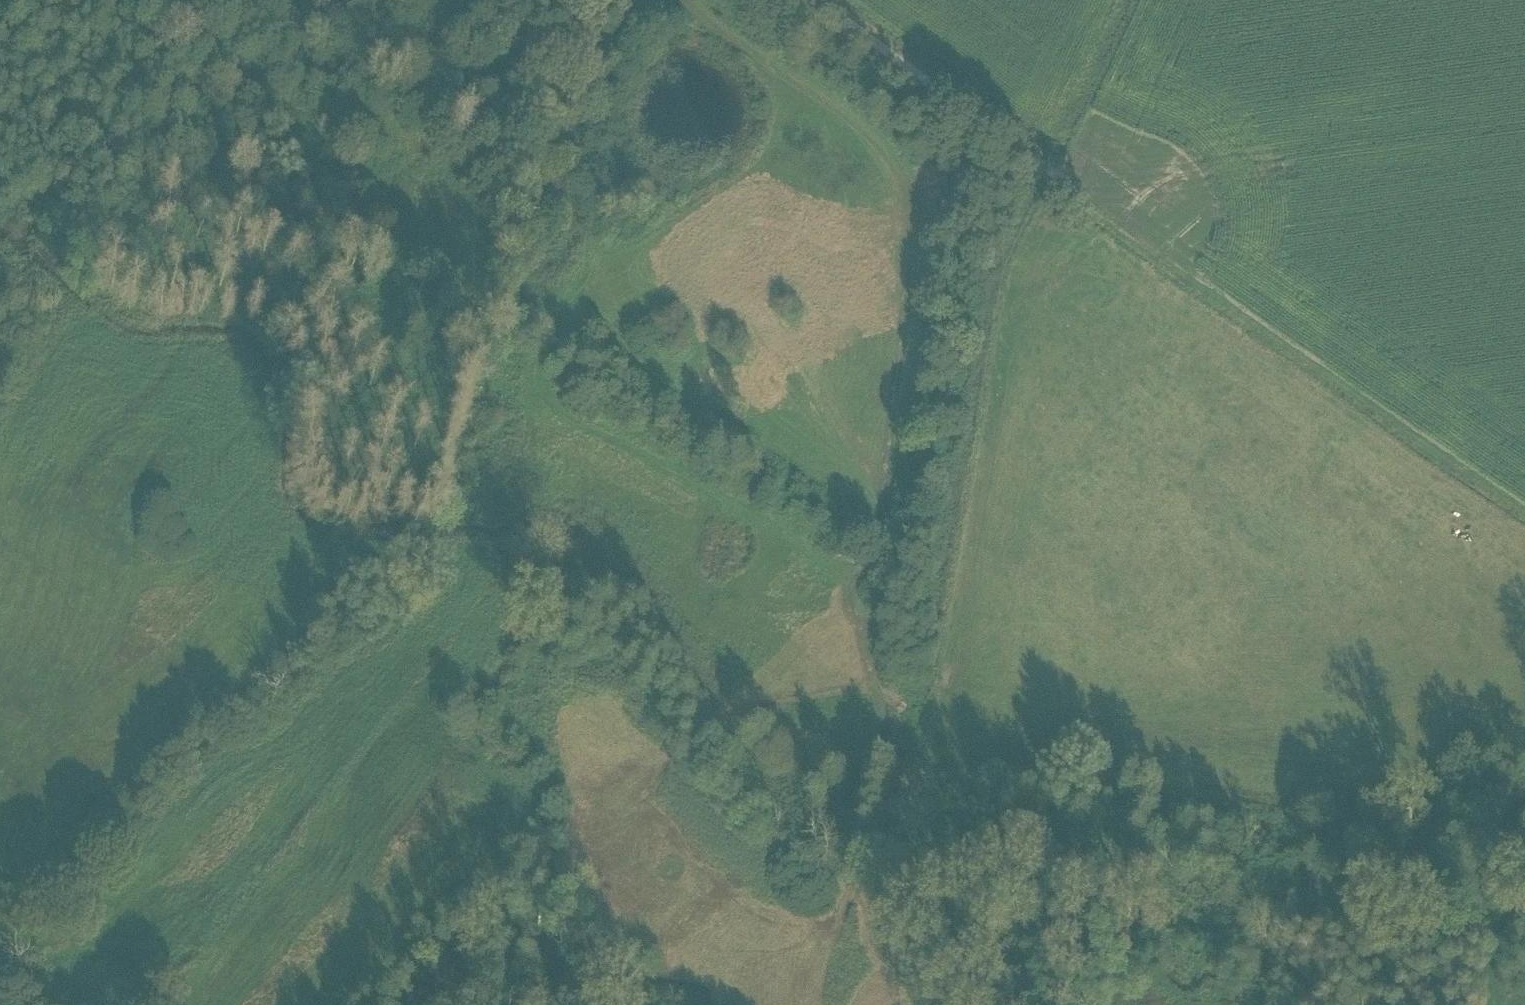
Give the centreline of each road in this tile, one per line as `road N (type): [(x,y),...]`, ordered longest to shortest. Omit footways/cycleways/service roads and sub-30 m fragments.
road 1 (unclassified): [(1050,175),(810,0)]

